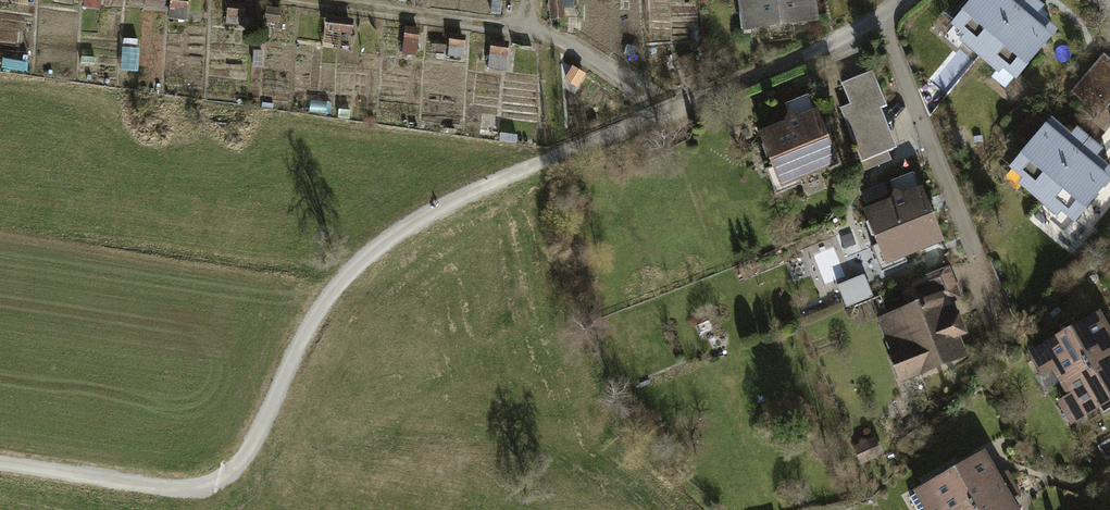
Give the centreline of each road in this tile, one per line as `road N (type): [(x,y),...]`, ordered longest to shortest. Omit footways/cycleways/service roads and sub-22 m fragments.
road 1 (track): [(0,464),(154,490),(215,484),(255,441),(307,330),(341,285),(420,216)]
road 2 (residential): [(904,0),(837,42),(420,216)]

